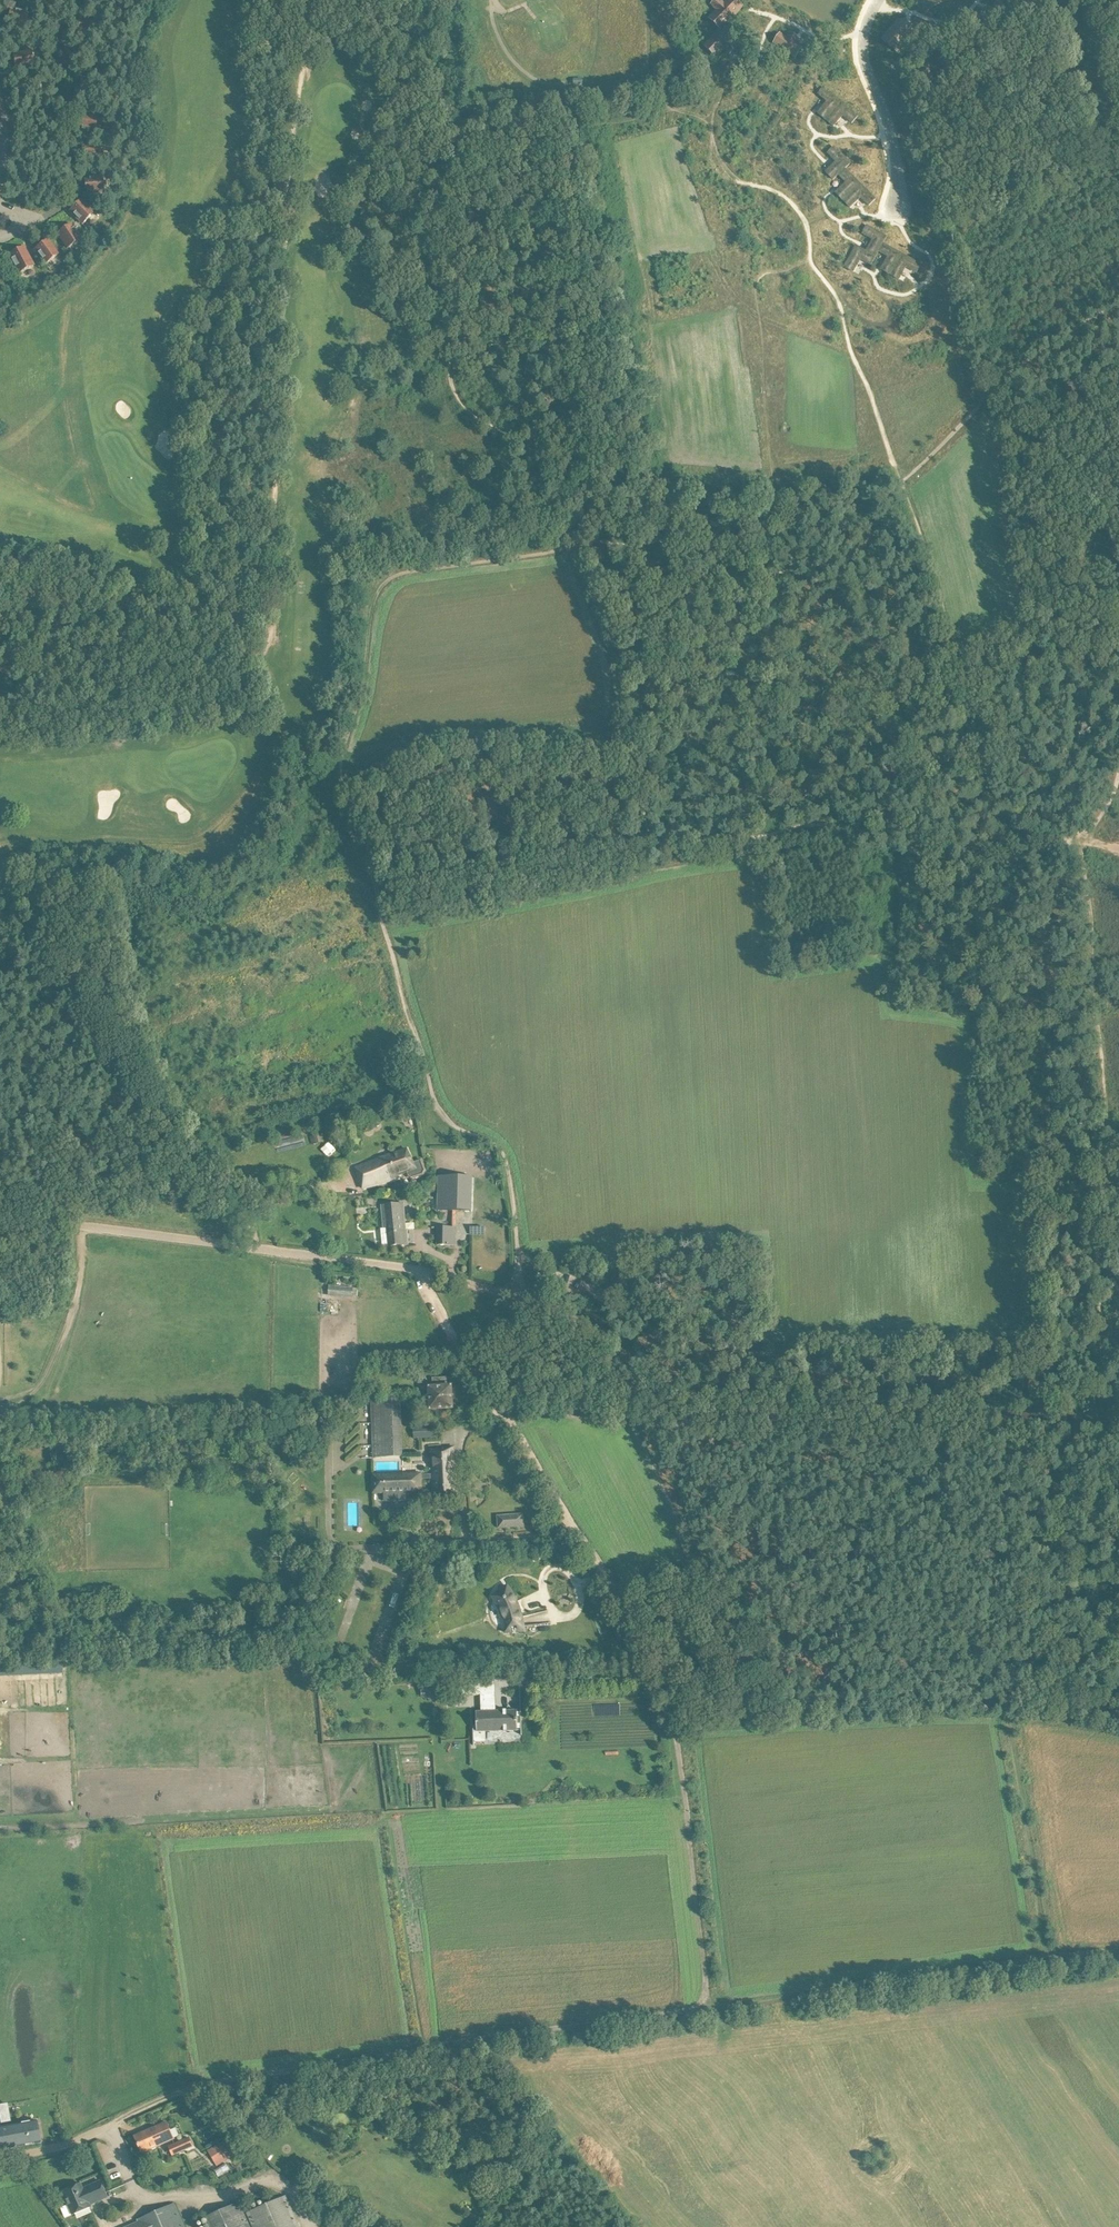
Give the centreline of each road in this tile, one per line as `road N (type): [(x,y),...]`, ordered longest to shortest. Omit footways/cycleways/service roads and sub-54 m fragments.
road 1 (track): [(115,2121),(276,2072),(705,2013)]
road 2 (track): [(503,1416),(664,1669),(692,1952)]
road 3 (unclassified): [(470,1284),(378,1264),(0,1216)]
road 4 (track): [(713,1419),(850,1403),(1046,1408),(1118,1427)]
road 5 (track): [(705,2013),(1033,1968)]
road 6 (track): [(713,1419),(596,1334),(470,1284)]
road 7 (residential): [(27,223),(64,202),(71,183),(59,33),(82,0)]
road 8 (track): [(713,1419),(644,1426),(503,1416)]
road 9 (residential): [(879,0),(864,57),(892,136),(898,203)]
road 10 (track): [(503,1416),(416,1270)]
road 11 (unclassified): [(0,2159),(115,2121)]

